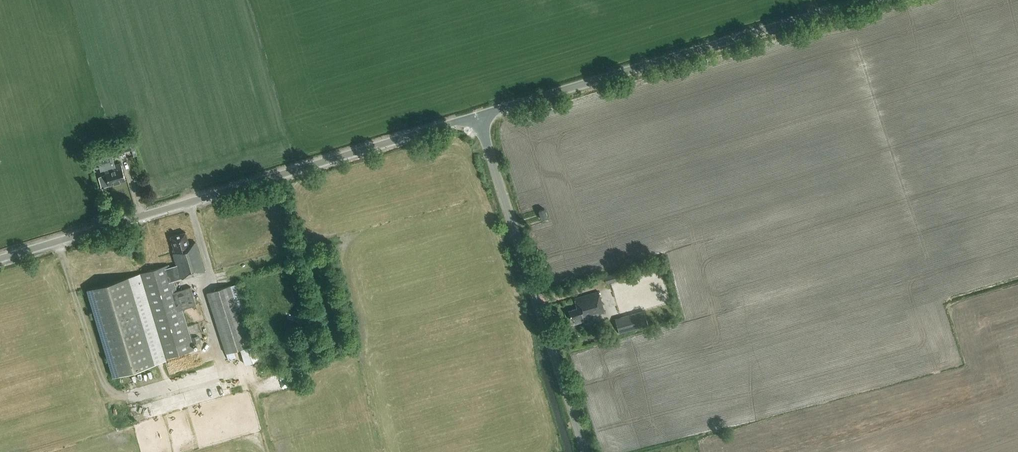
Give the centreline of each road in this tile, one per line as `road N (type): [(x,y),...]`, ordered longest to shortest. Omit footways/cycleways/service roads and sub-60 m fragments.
road 1 (tertiary): [(0,258),(479,115)]
road 2 (tertiary): [(479,115),(863,0)]
road 3 (unclassified): [(586,451),(479,115)]

